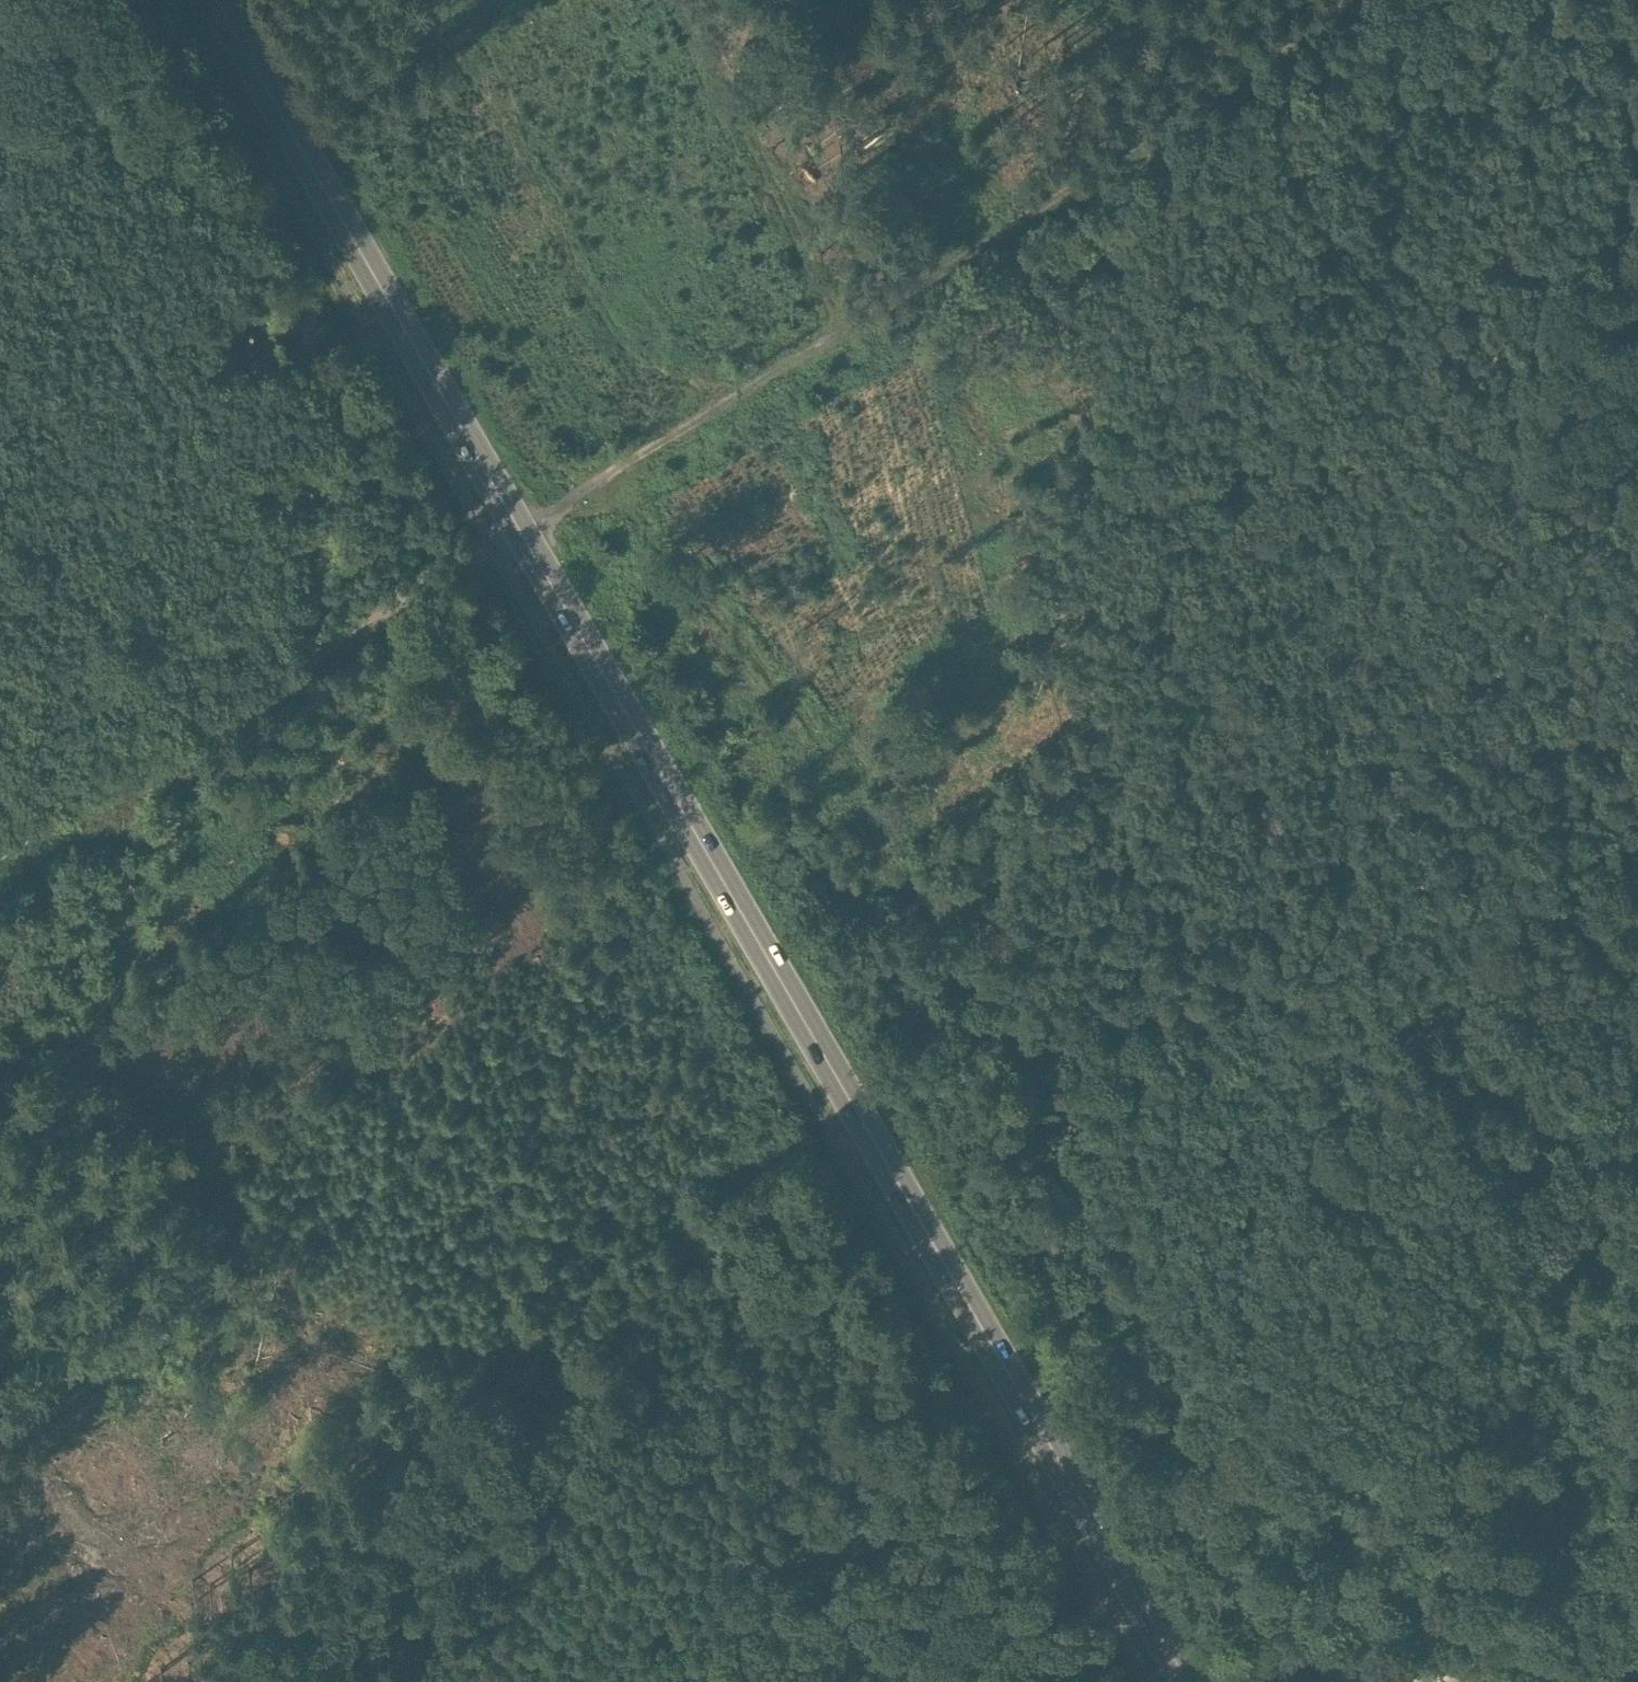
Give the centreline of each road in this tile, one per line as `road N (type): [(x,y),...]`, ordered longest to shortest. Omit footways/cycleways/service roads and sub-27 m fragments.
road 1 (primary): [(216,0),(1191,1681)]
road 2 (track): [(1349,0),(0,868)]

